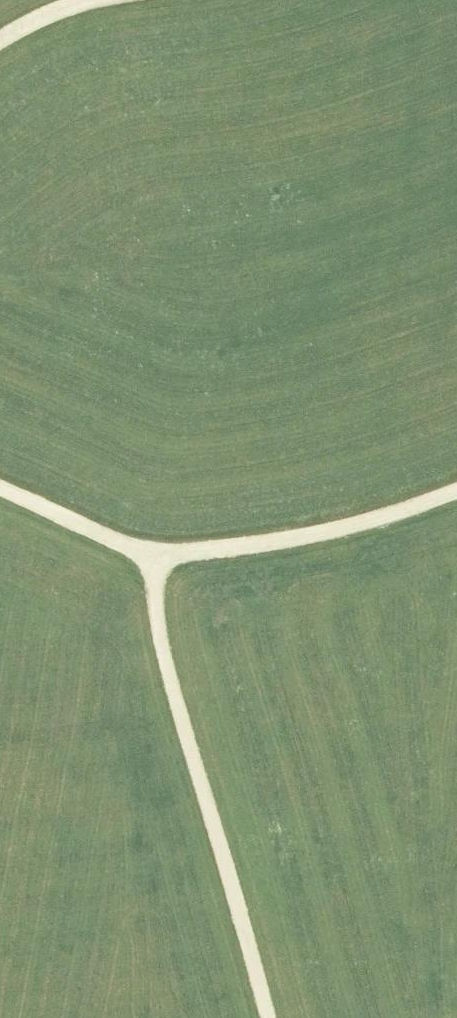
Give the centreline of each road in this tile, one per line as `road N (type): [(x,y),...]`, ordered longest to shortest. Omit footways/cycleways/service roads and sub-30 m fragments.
road 1 (track): [(0,488),(157,557),(305,537),(456,491)]
road 2 (track): [(268,1017),(160,639),(157,557)]

